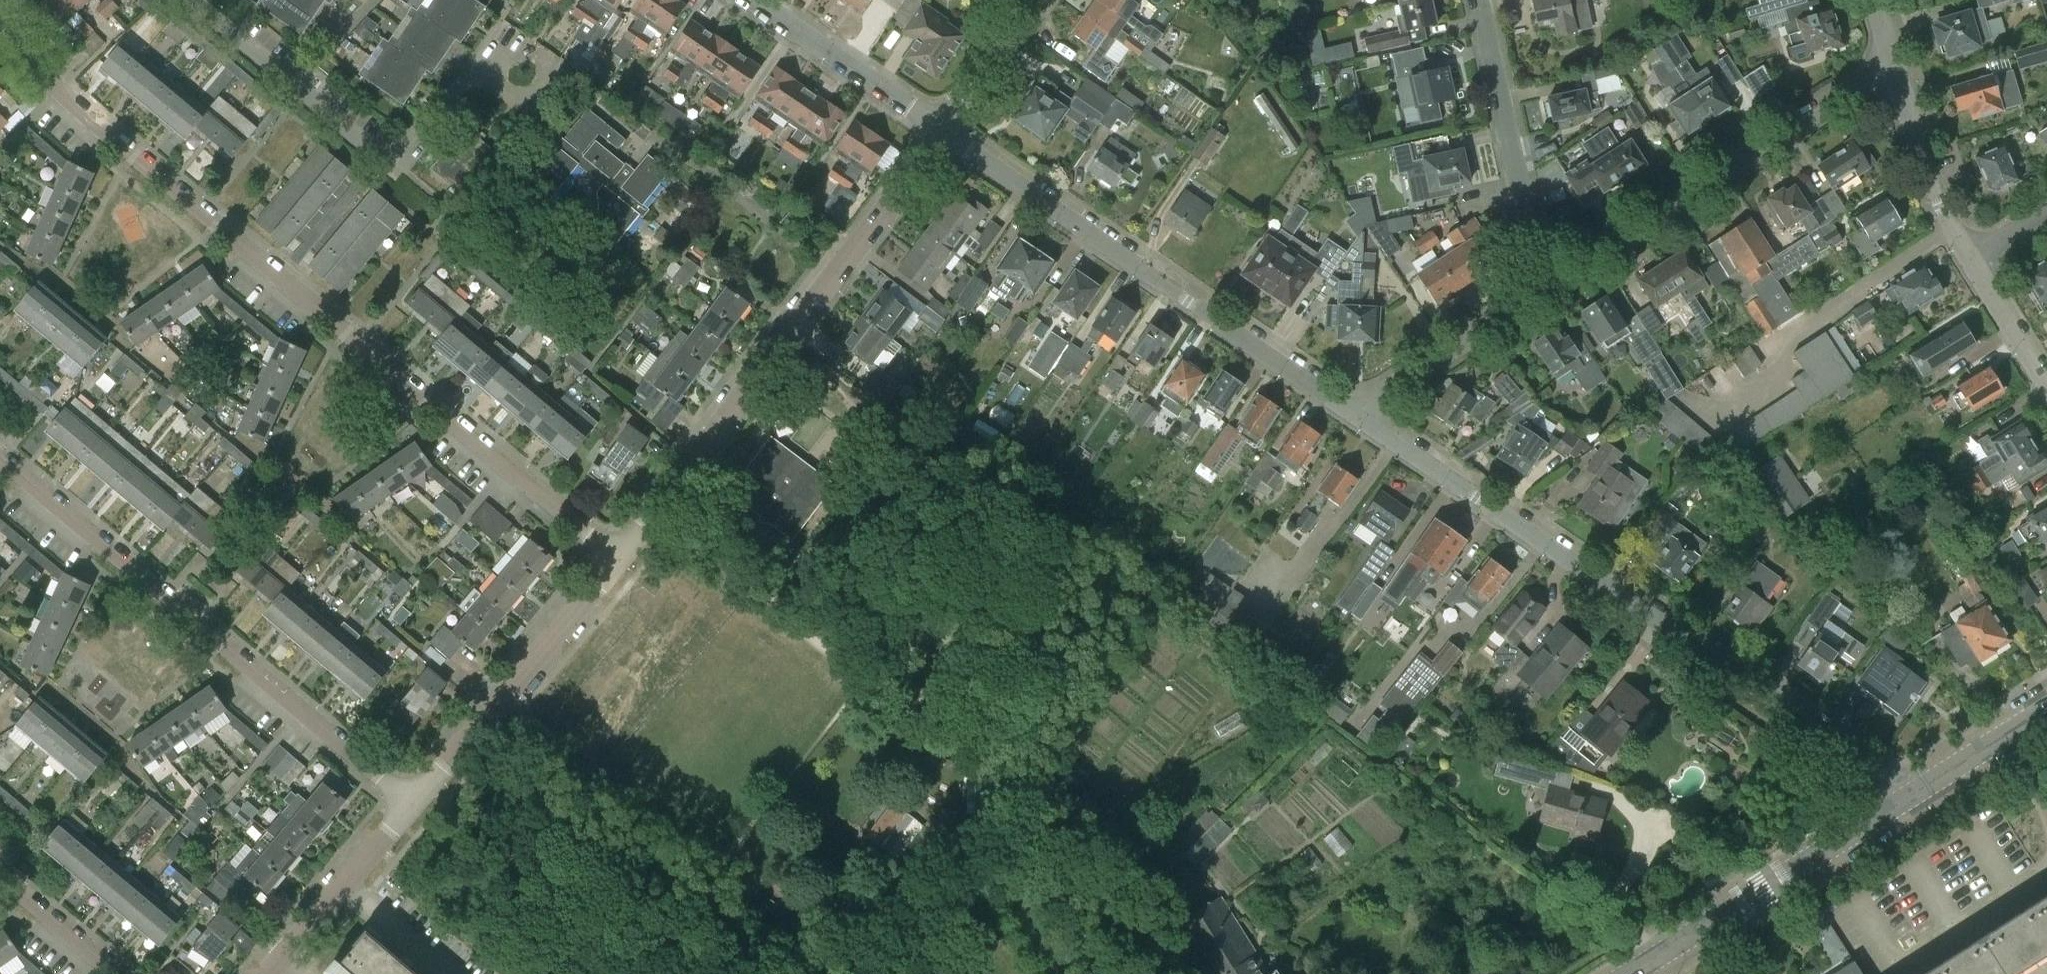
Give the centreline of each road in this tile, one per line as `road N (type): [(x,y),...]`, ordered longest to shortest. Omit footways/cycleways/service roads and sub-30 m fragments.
road 1 (residential): [(620,561),(77,108),(0,30)]
road 2 (residential): [(1916,793),(1361,421)]
road 3 (residential): [(413,805),(0,458)]
road 4 (residential): [(620,561),(942,132)]
road 5 (residential): [(1361,421),(942,132)]
road 6 (residential): [(1543,292),(1857,84),(1895,69)]
road 7 (tertiary): [(1631,973),(1916,793)]
road 8 (residential): [(413,805),(620,561)]
road 9 (residential): [(1543,292),(1478,0)]
road 10 (residential): [(942,132),(751,0)]
road 11 (residential): [(1361,421),(1378,397),(1543,292)]
road 12 (residential): [(268,973),(413,805)]
road 13 (residential): [(1968,259),(1930,187),(1895,69)]
road 14 (residential): [(386,163),(499,24)]
road 15 (residential): [(942,132),(1037,0)]
road 16 (tertiary): [(1916,793),(2046,710)]
road 17 (residential): [(116,973),(0,875)]
road 18 (residential): [(2046,387),(1968,259)]
road 19 (residential): [(291,84),(188,0)]
road 20 (residential): [(386,163),(291,84)]

